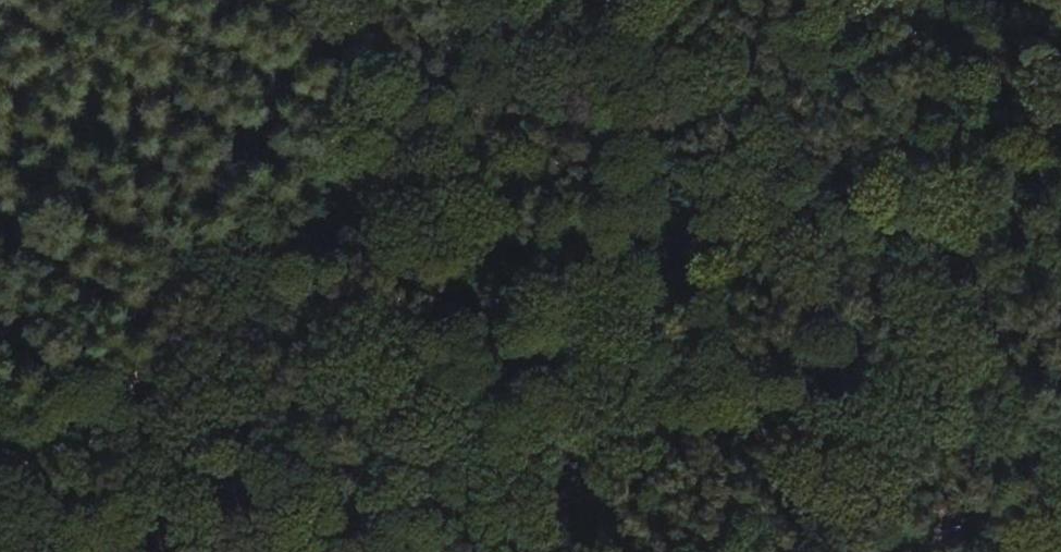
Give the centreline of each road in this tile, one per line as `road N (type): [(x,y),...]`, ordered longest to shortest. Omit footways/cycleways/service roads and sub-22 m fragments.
road 1 (track): [(0,483),(63,424),(250,308),(343,200),(526,79),(624,0)]
road 2 (track): [(851,0),(1060,109)]
road 3 (track): [(355,0),(373,46),(343,200)]

